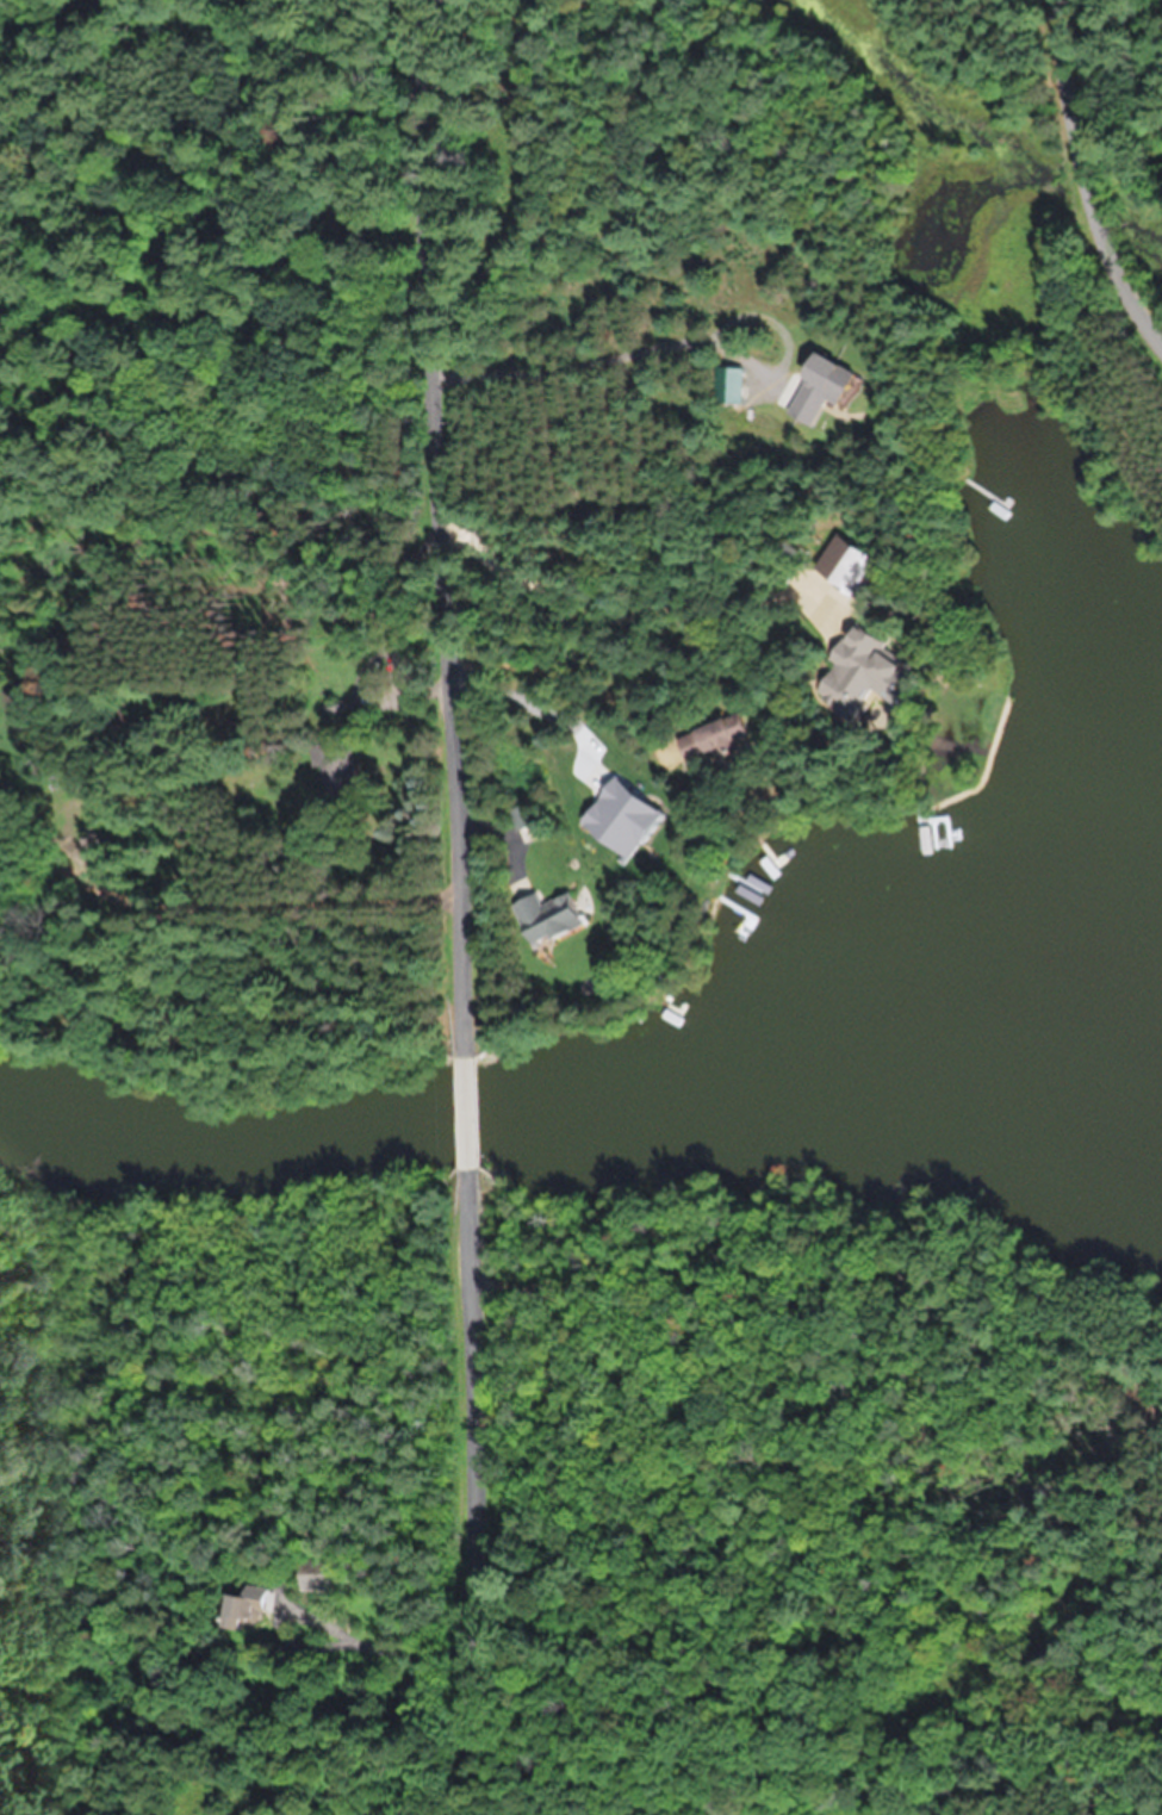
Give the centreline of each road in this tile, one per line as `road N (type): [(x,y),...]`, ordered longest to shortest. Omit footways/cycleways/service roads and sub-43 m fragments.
road 1 (residential): [(468,1055),(461,666),(420,0)]
road 2 (residential): [(487,1814),(489,1505),(472,1171)]
road 3 (residential): [(1161,337),(1125,279),(1095,184),(1060,0)]

